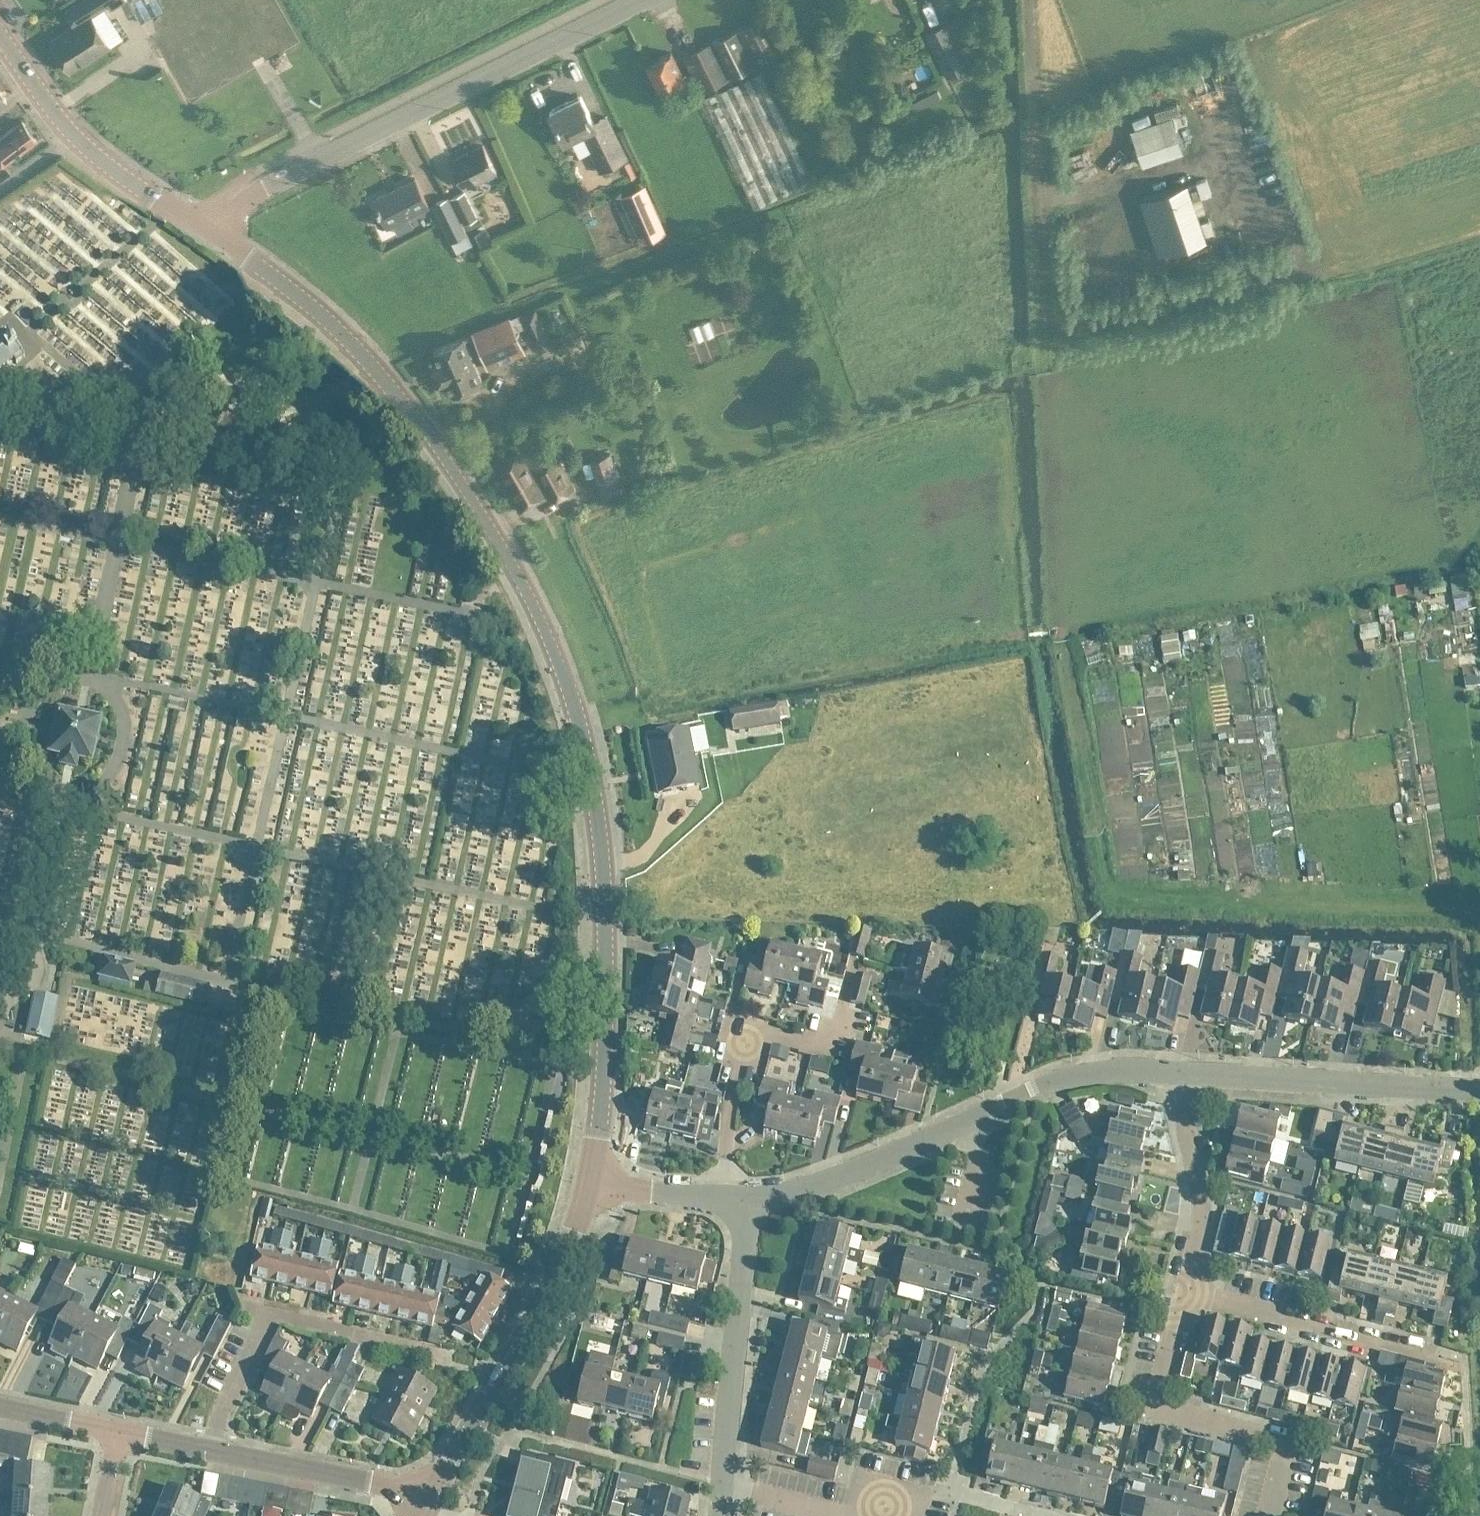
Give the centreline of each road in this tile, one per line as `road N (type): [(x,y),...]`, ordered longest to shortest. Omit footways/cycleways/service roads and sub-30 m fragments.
road 1 (tertiary): [(590,1181),(603,1081),(601,860),(585,746),(555,652),(495,533),(395,386),(316,303),(206,222)]
road 2 (tertiary): [(206,222),(347,138),(626,0)]
road 3 (unclassified): [(748,1195),(791,1193),(1046,1085),(1093,1070),(1168,1068)]
road 4 (tertiary): [(426,1492),(545,1299),(590,1181)]
road 5 (residential): [(1269,1515),(1284,1444),(1152,1411),(1178,1297)]
road 6 (unclassified): [(1168,1068),(1479,1084)]
road 7 (residential): [(726,1159),(728,1110),(750,1028),(831,1049),(854,960)]
road 8 (residential): [(721,1489),(748,1195)]
road 9 (residential): [(1444,1362),(1178,1297)]
road 10 (residential): [(1178,1297),(1200,1209),(1168,1068)]
road 11 (unclassified): [(426,1492),(212,1449)]
road 12 (tertiary): [(206,222),(72,127)]
road 13 (residential): [(431,1351),(273,1312)]
road 14 (residential): [(212,1449),(218,1417),(273,1312)]
road 15 (unclassified): [(590,1181),(725,1195)]
road 16 (tertiary): [(72,127),(0,27)]
road 17 (unclassified): [(118,1430),(0,1407)]

